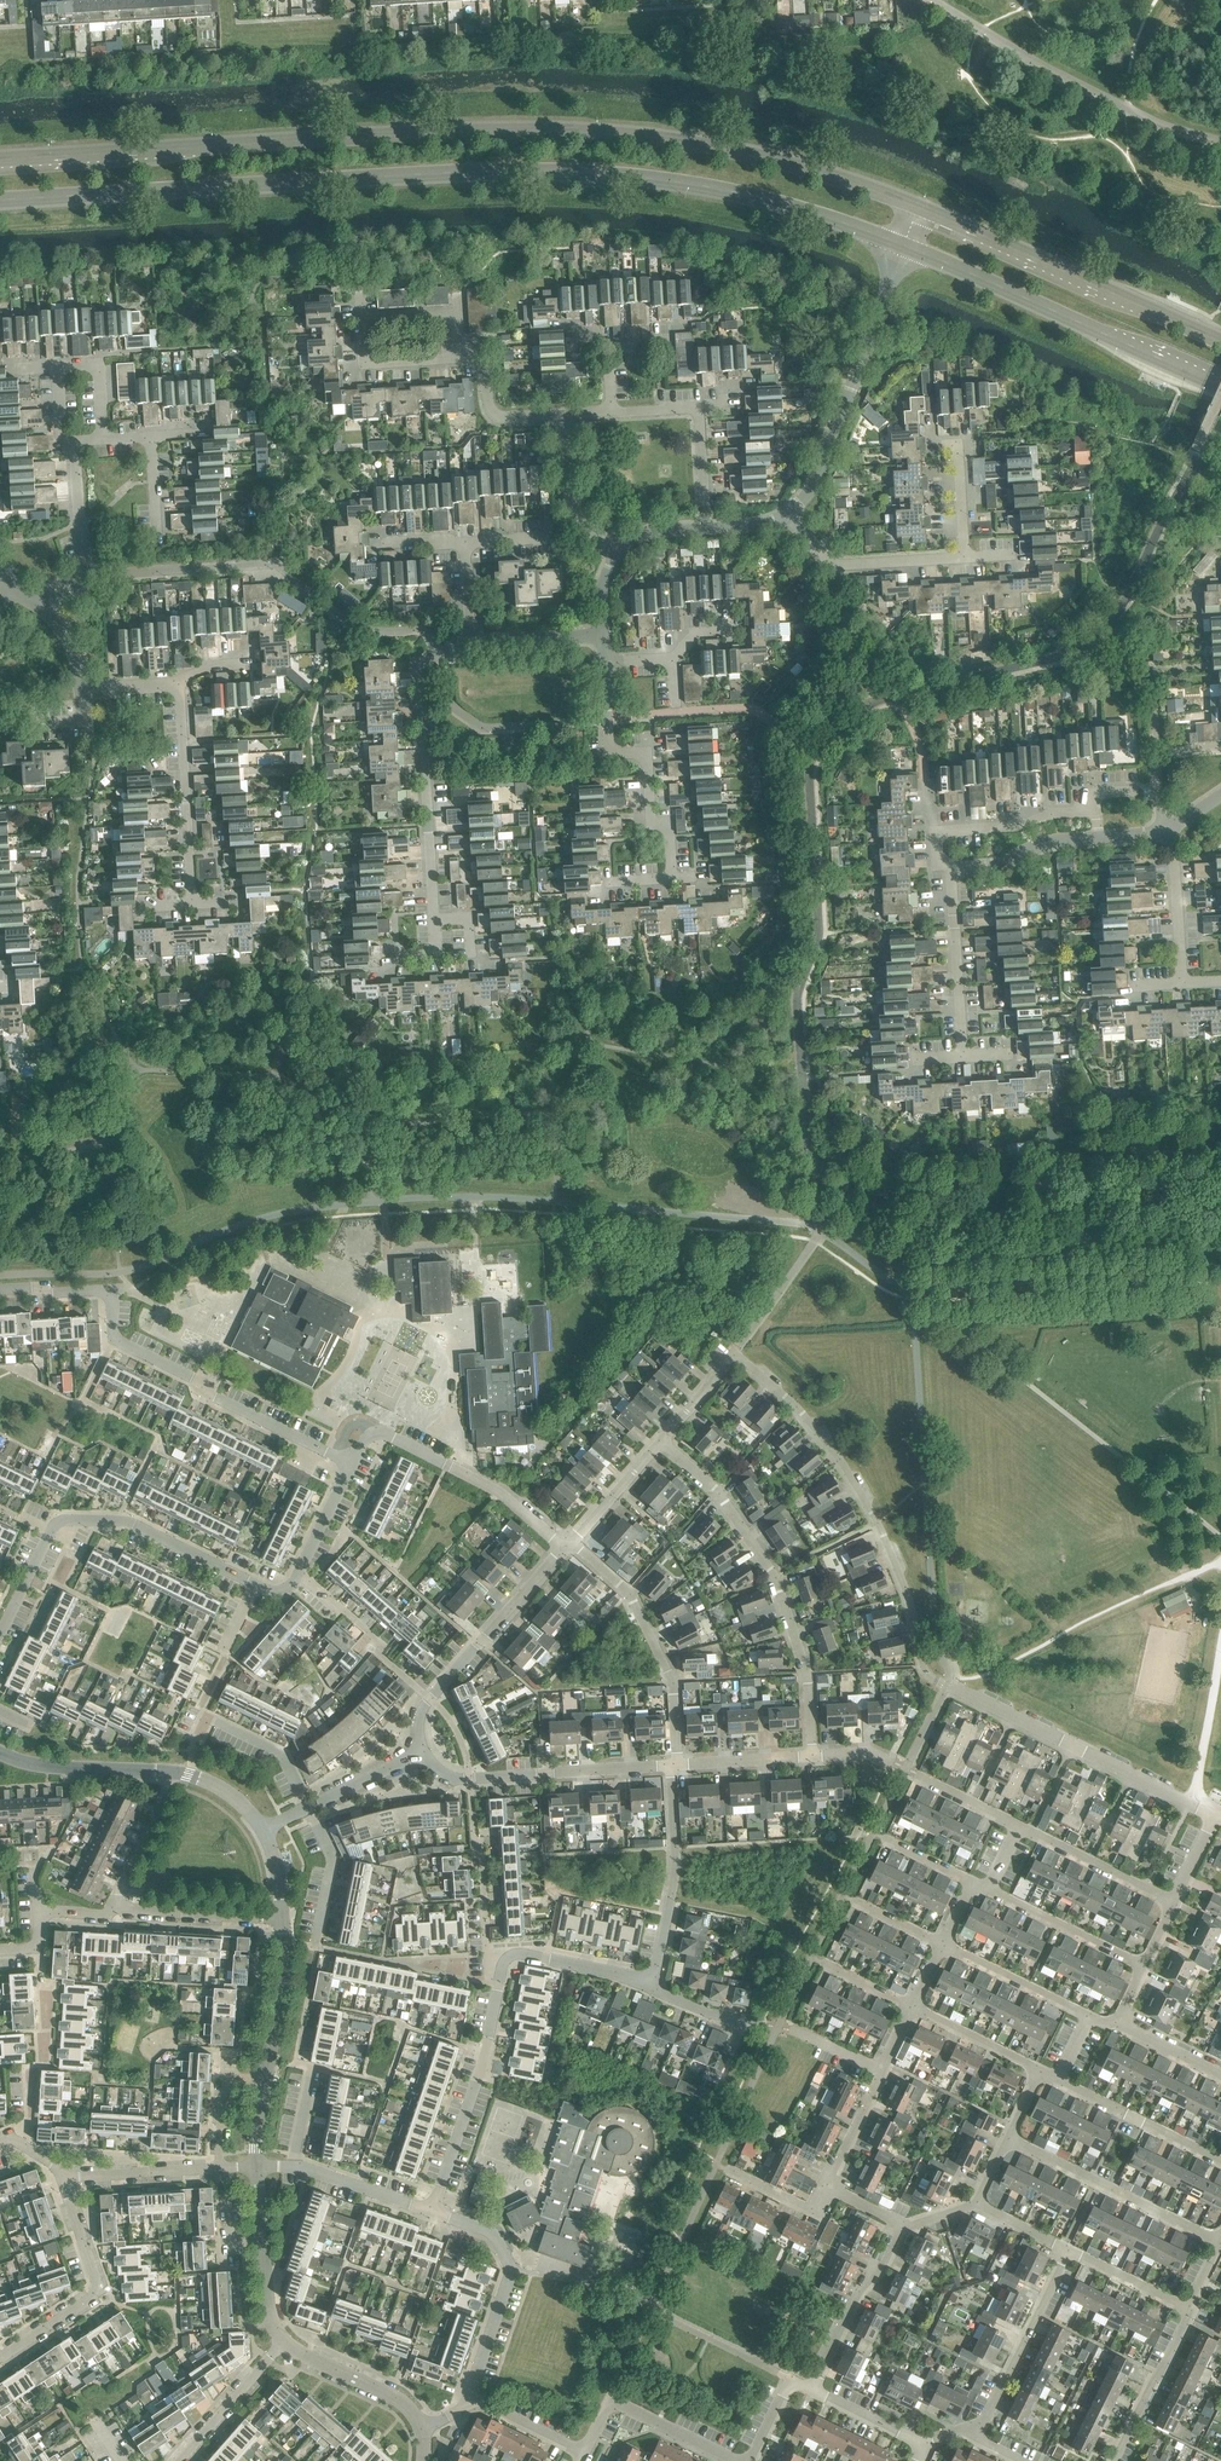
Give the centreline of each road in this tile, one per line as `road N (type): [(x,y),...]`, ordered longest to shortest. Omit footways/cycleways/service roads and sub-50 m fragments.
road 1 (secondary): [(913,206),(824,175),(640,136),(435,135),(0,161)]
road 2 (secondary): [(0,201),(439,176),(638,178),(819,214),(899,244)]
road 3 (residential): [(661,1439),(734,1357),(789,1402),(859,1488),(906,1588),(929,1678),(947,1691)]
road 4 (residential): [(0,1295),(89,1292),(113,1303),(117,1344),(351,1467)]
road 5 (residential): [(811,1756),(807,1674),(772,1575),(719,1490),(661,1439)]
road 6 (residential): [(437,967),(417,682),(424,657),(467,638)]
road 7 (secondary): [(899,244),(1220,385)]
road 8 (secondary): [(1220,343),(913,206)]
road 9 (residential): [(1214,1822),(947,1691)]
road 10 (residential): [(790,516),(815,479),(899,244)]
road 11 (residential): [(671,886),(666,823),(648,822),(640,751),(611,753),(604,659)]
road 12 (residential): [(674,1772),(673,1682),(629,1591),(574,1538)]
road 13 (residential): [(674,1772),(473,1782),(444,1774),(421,1751)]
road 14 (residential): [(562,1549),(498,1494),(389,1437),(368,1439),(351,1467)]
road 15 (residential): [(421,1751),(428,1700),(562,1549)]
road 16 (residential): [(434,2211),(488,2053),(501,1978)]
road 17 (residential): [(467,2404),(510,2278),(493,2238),(434,2211)]
road 18 (residential): [(1220,2245),(1008,2137)]
road 19 (residential): [(0,2357),(96,2291),(65,2177)]
road 20 (residential): [(192,904),(173,679)]
road 21 (residential): [(257,1587),(119,1522),(78,1520),(53,1531)]
road 22 (residential): [(653,1990),(674,1892),(674,1772)]
road 23 (residential): [(741,2460),(609,2397),(585,2460)]
road 24 (residential): [(976,2439),(1072,2253)]
road 25 (residential): [(306,1810),(279,1751),(202,1722),(178,1774)]
road 26 (residential): [(964,1060),(948,867)]
road 27 (residential): [(948,867),(942,830),(1096,810)]
road 28 (residential): [(960,559),(833,565),(790,516)]
road 29 (residential): [(812,2391),(903,2226)]
road 30 (residential): [(1220,2161),(1058,2082)]
road 31 (residential): [(615,552),(665,532),(790,516)]
road 32 (residential): [(101,575),(280,566)]
road 33 (residential): [(1174,1906),(1017,1827)]
road 34 (residential): [(1142,1968),(986,1890)]
road 35 (tertiary): [(421,2436),(378,2390),(281,2345)]
road 36 (residential): [(257,1587),(285,1590),(296,1577),(351,1467)]
road 37 (residential): [(653,1990),(519,1957),(506,1963),(501,1978)]
road 38 (residential): [(1113,2460),(1190,2311)]
road 39 (residential): [(114,1917),(281,1924)]
road 40 (residential): [(1091,2015),(945,1946)]
road 41 (residential): [(1176,992),(1169,832)]
road 42 (tertiary): [(265,2082),(281,1924)]
road 43 (residential): [(114,1917),(178,1774)]
road 44 (residential): [(65,2177),(221,2166)]
road 45 (residential): [(615,552),(573,511),(565,414)]
road 46 (residential): [(42,1913),(36,1875),(74,1810),(72,1770)]
road 47 (residential): [(181,2460),(281,2345)]
road 48 (residential): [(565,414),(493,416),(478,358),(458,357)]
road 49 (residential): [(948,867),(1097,838)]
road 50 (residential): [(434,2211),(294,2167)]
road 51 (residential): [(1041,2074),(912,2009)]
road 52 (residential): [(316,1946),(331,1854),(306,1810)]
road 53 (residential): [(458,357),(365,364),(360,319)]
road 54 (residential): [(811,1756),(674,1772)]
road 55 (residential): [(101,575),(77,508),(72,443)]
road 56 (residential): [(467,638),(602,633)]
road 57 (residential): [(360,319),(442,314),(456,321),(458,357)]
road 58 (residential): [(574,1538),(661,1439)]
road 59 (residential): [(1072,2253),(1190,2311)]
road 60 (residential): [(585,2460),(467,2404)]
road 61 (residential): [(609,412),(606,348),(662,346),(662,356)]
road 62 (residential): [(421,1751),(306,1810)]
road 63 (residential): [(881,2071),(829,2188)]
road 64 (residential): [(265,2082),(226,2078),(221,2166)]
road 65 (residential): [(812,2391),(922,2448)]
road 66 (residential): [(829,2188),(821,2208),(806,2212),(731,2172)]

